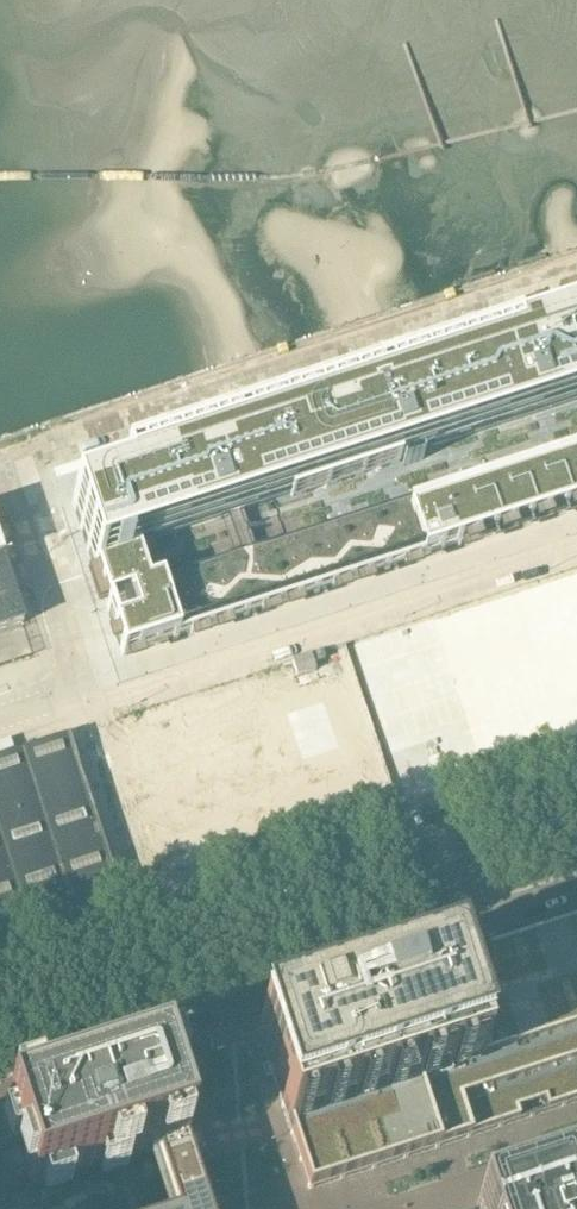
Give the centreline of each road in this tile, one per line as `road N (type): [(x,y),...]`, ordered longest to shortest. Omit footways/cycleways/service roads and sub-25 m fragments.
road 1 (unclassified): [(91,704),(14,464),(576,282)]
road 2 (tertiary): [(0,1072),(576,879)]
road 3 (tertiary): [(576,803),(0,992)]
road 4 (unclassified): [(91,704),(576,549)]

